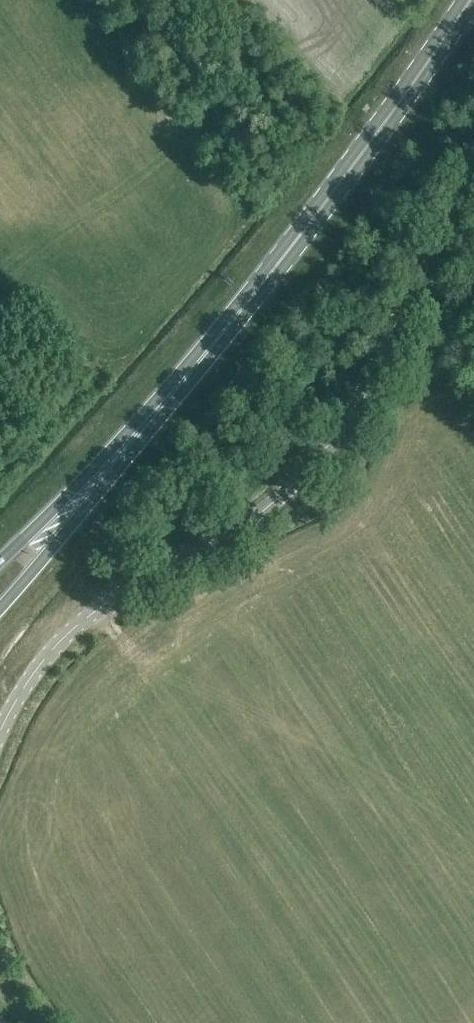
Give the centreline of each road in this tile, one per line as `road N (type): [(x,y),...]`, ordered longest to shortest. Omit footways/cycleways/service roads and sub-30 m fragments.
road 1 (unclassified): [(0,731),(28,680),(76,625),(240,529),(319,456),(376,367),(473,146)]
road 2 (primary): [(140,430),(364,150),(469,0)]
road 3 (primary): [(0,607),(138,445),(140,430)]
road 4 (primary): [(140,430),(126,432),(0,560)]

